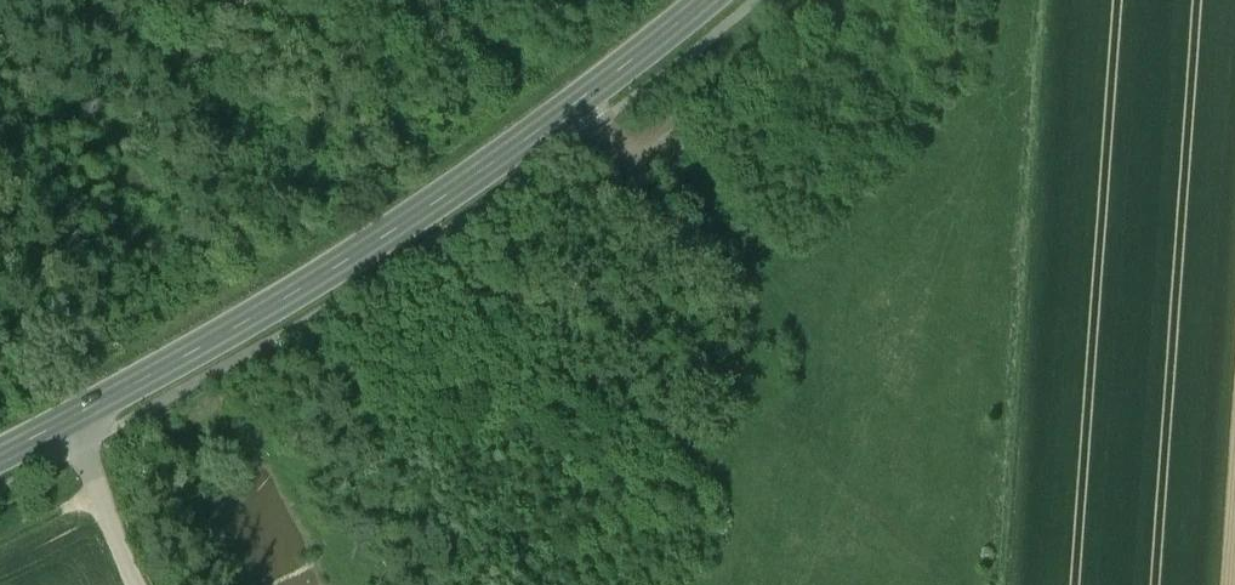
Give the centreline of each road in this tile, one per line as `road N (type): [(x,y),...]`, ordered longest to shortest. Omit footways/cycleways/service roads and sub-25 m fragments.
road 1 (secondary): [(0,451),(478,178),(709,0)]
road 2 (track): [(572,108),(590,128),(639,142),(815,0)]
road 3 (track): [(139,584),(85,409)]

